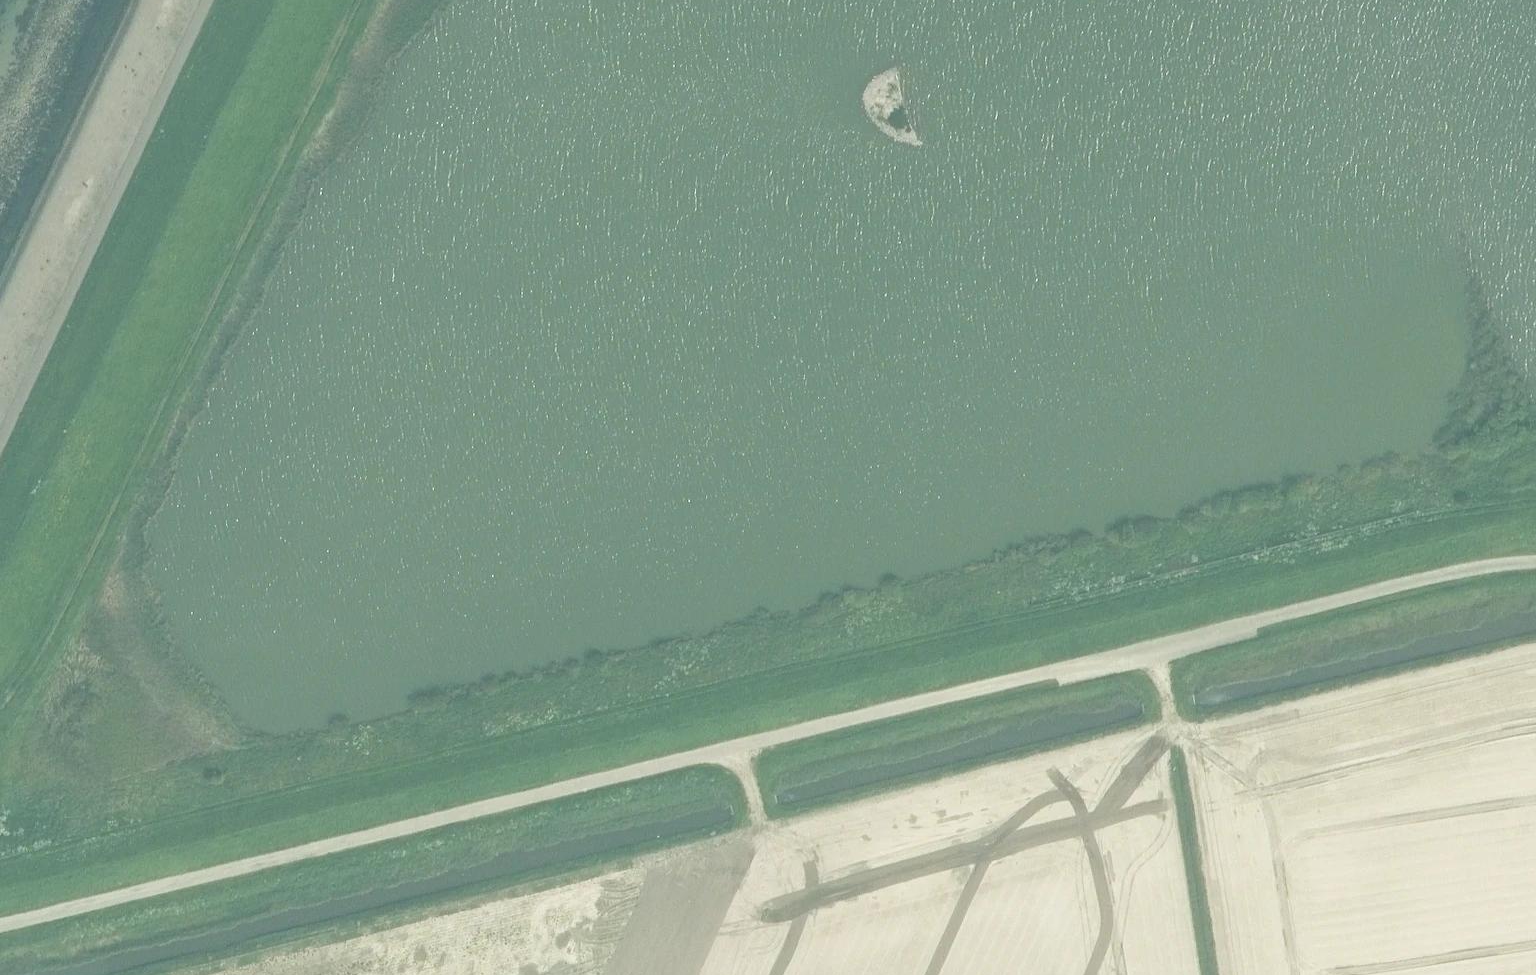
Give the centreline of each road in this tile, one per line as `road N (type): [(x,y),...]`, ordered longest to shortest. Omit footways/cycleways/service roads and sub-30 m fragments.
road 1 (unclassified): [(0,930),(1485,568),(1535,566)]
road 2 (track): [(0,707),(24,681),(131,480),(364,0)]

